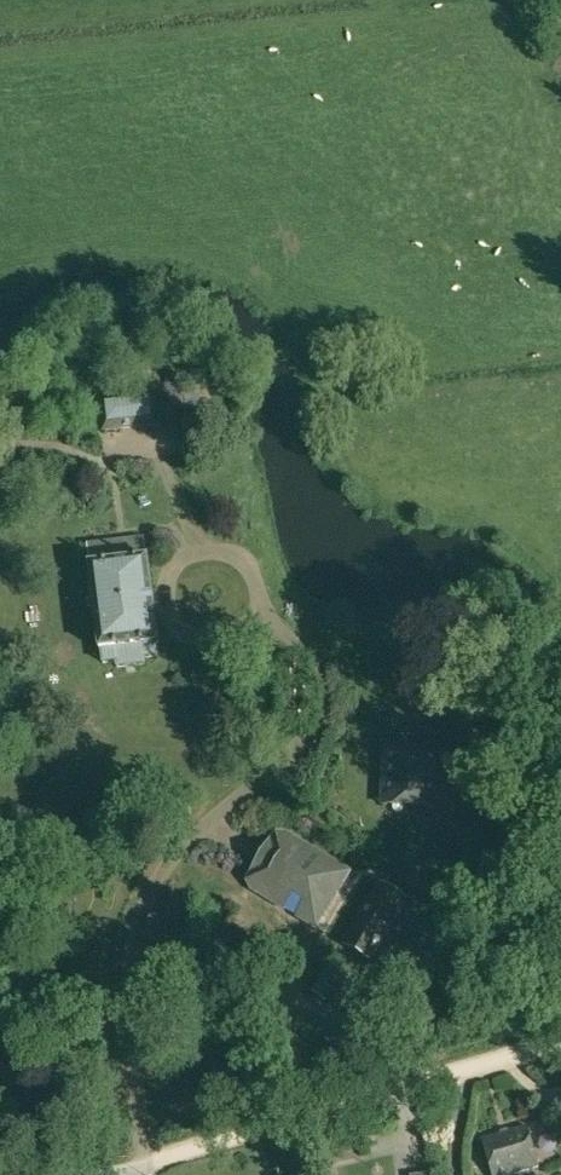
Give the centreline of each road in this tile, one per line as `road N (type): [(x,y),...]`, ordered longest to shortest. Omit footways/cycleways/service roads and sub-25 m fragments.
road 1 (track): [(132,1171),(560,1039)]

